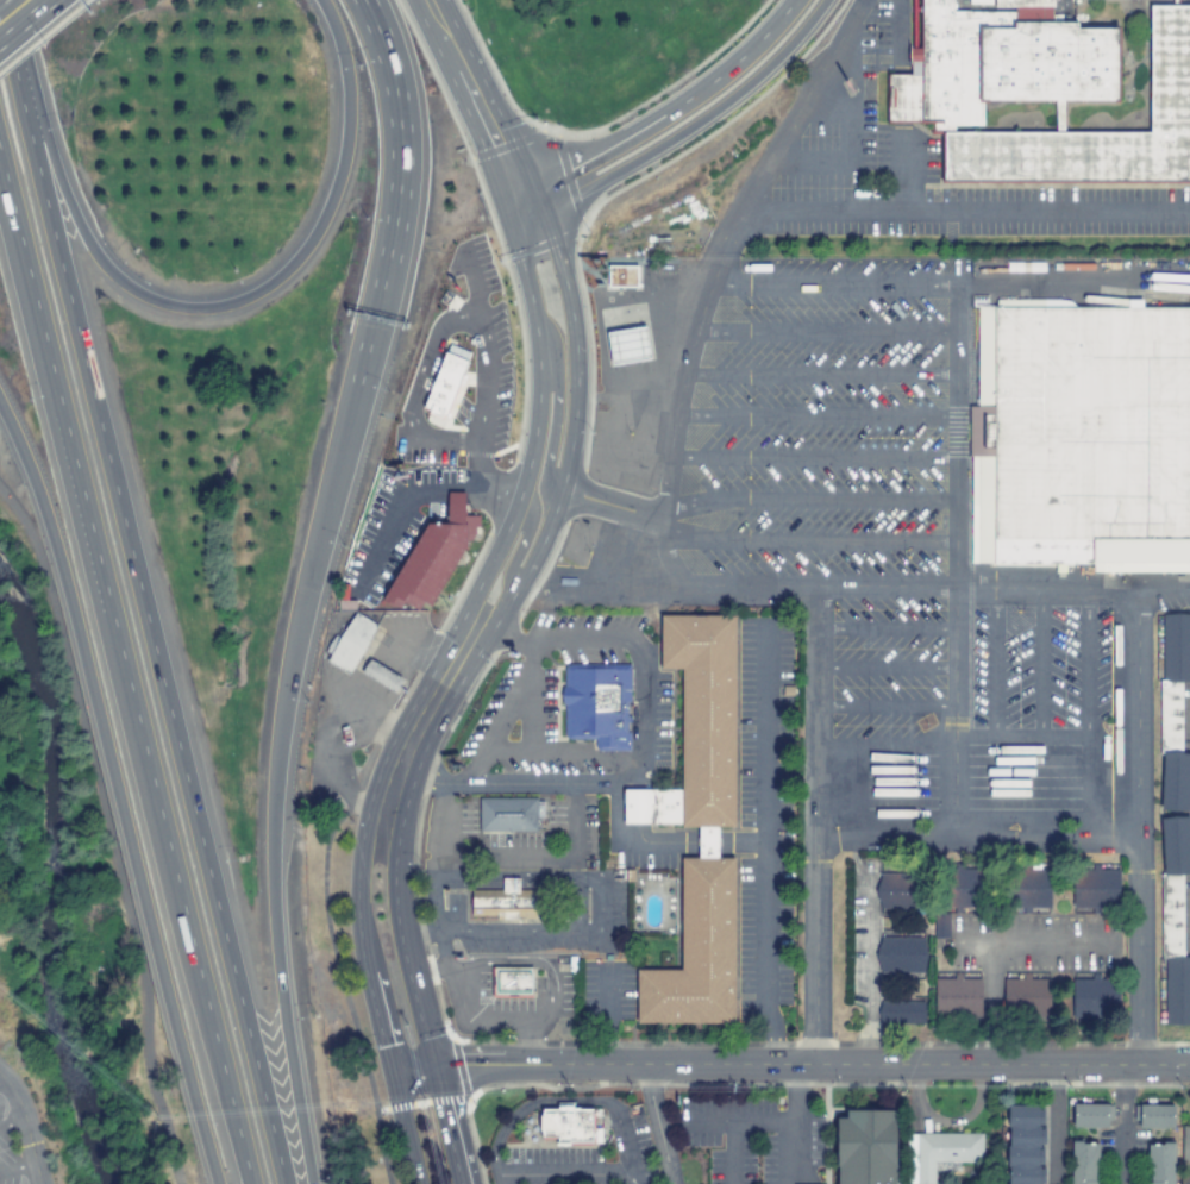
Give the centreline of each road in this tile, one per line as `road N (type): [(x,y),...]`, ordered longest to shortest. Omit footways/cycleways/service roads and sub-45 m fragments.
road 1 (motorway): [(312,1183),(281,984),(273,821),(300,619),(369,350),(399,192),(397,106),(364,0)]
road 2 (motorway): [(284,1183),(0,16)]
road 3 (motorway): [(0,155),(249,1183)]
road 4 (secondary): [(527,215),(539,368),(520,494),(384,766),(364,850),(365,950),(397,1089)]
road 5 (secondary): [(438,1069),(397,896),(402,812),(428,740),(556,499),(570,433),(572,349),(557,261),(527,215)]
road 6 (motorway): [(0,404),(65,583),(217,1183)]
road 7 (motorway): [(321,0),(343,39),(350,99),(331,200),(309,243),(273,282),(211,308),(151,296),(114,267),(94,237),(8,0)]
road 8 (tertiary): [(438,1069),(1189,1065)]
road 9 (motorway): [(0,201),(112,612)]
road 10 (trunk): [(527,215),(683,133),(769,65),(826,0)]
road 11 (trunk): [(794,0),(734,64),(683,104),(519,190)]
road 12 (secondary): [(424,0),(527,215)]
road 13 (residential): [(365,950),(396,1051),(438,1069)]
road 14 (residential): [(539,368),(555,402),(544,471),(556,499)]

